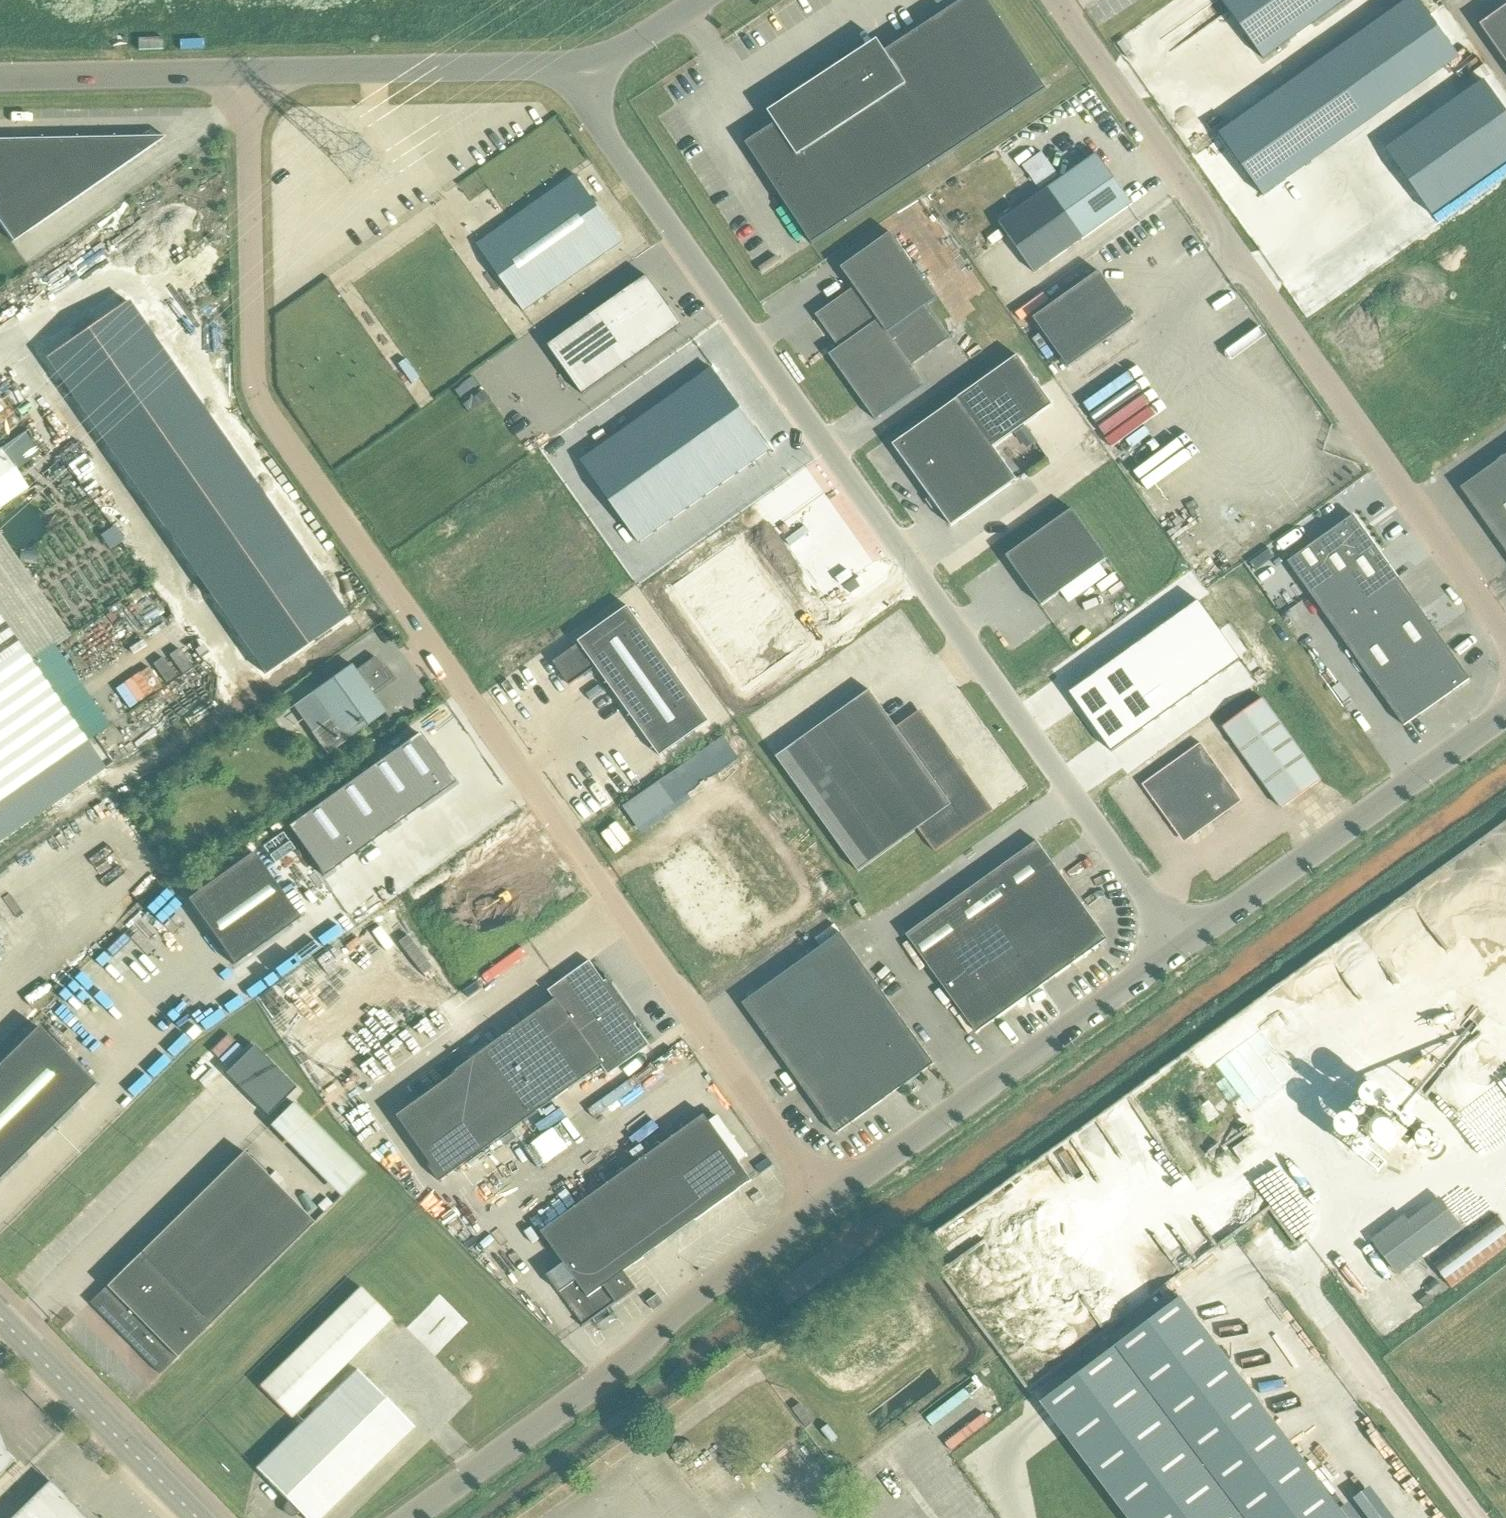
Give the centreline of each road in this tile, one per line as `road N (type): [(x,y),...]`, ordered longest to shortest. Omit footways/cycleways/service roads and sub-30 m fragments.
road 1 (unclassified): [(242,72),(254,377),(263,411),(825,1207)]
road 2 (unclassified): [(581,68),(604,136),(1178,951)]
road 3 (unclassified): [(1505,635),(1059,0)]
road 4 (unclassified): [(825,1207),(375,1517)]
road 5 (unclassified): [(1178,951),(825,1207)]
road 6 (unclassified): [(1505,716),(1178,951)]
road 7 (unclassified): [(242,72),(581,68)]
road 8 (unclassified): [(1486,1517),(1283,1250)]
road 9 (unclassified): [(198,1517),(0,1312)]
road 10 (unclassified): [(0,80),(242,72)]
road 11 (unclassified): [(581,68),(623,53),(702,0)]

